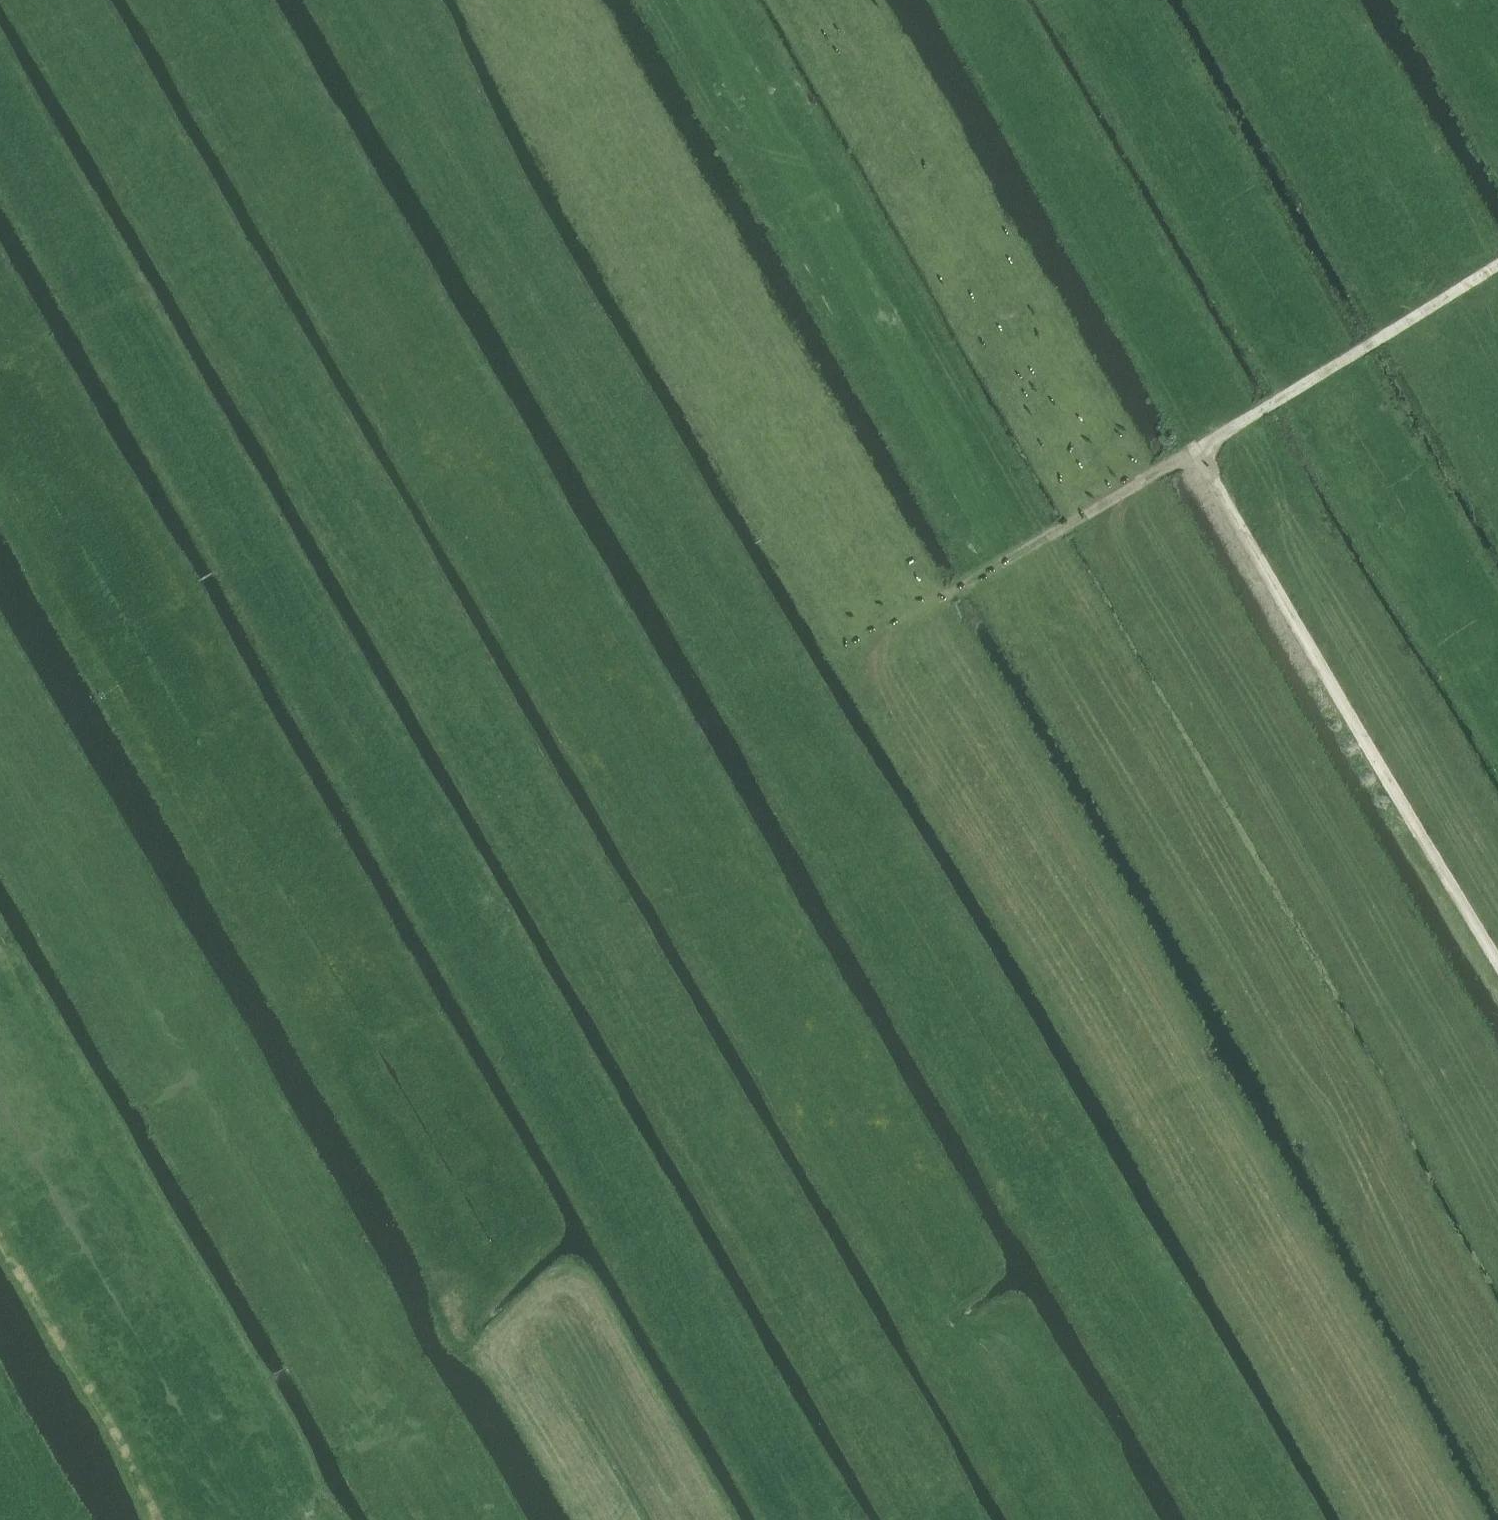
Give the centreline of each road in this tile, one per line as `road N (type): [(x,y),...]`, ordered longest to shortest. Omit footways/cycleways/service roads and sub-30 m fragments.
road 1 (track): [(1202,447),(1497,957)]
road 2 (track): [(1497,262),(1088,516)]

